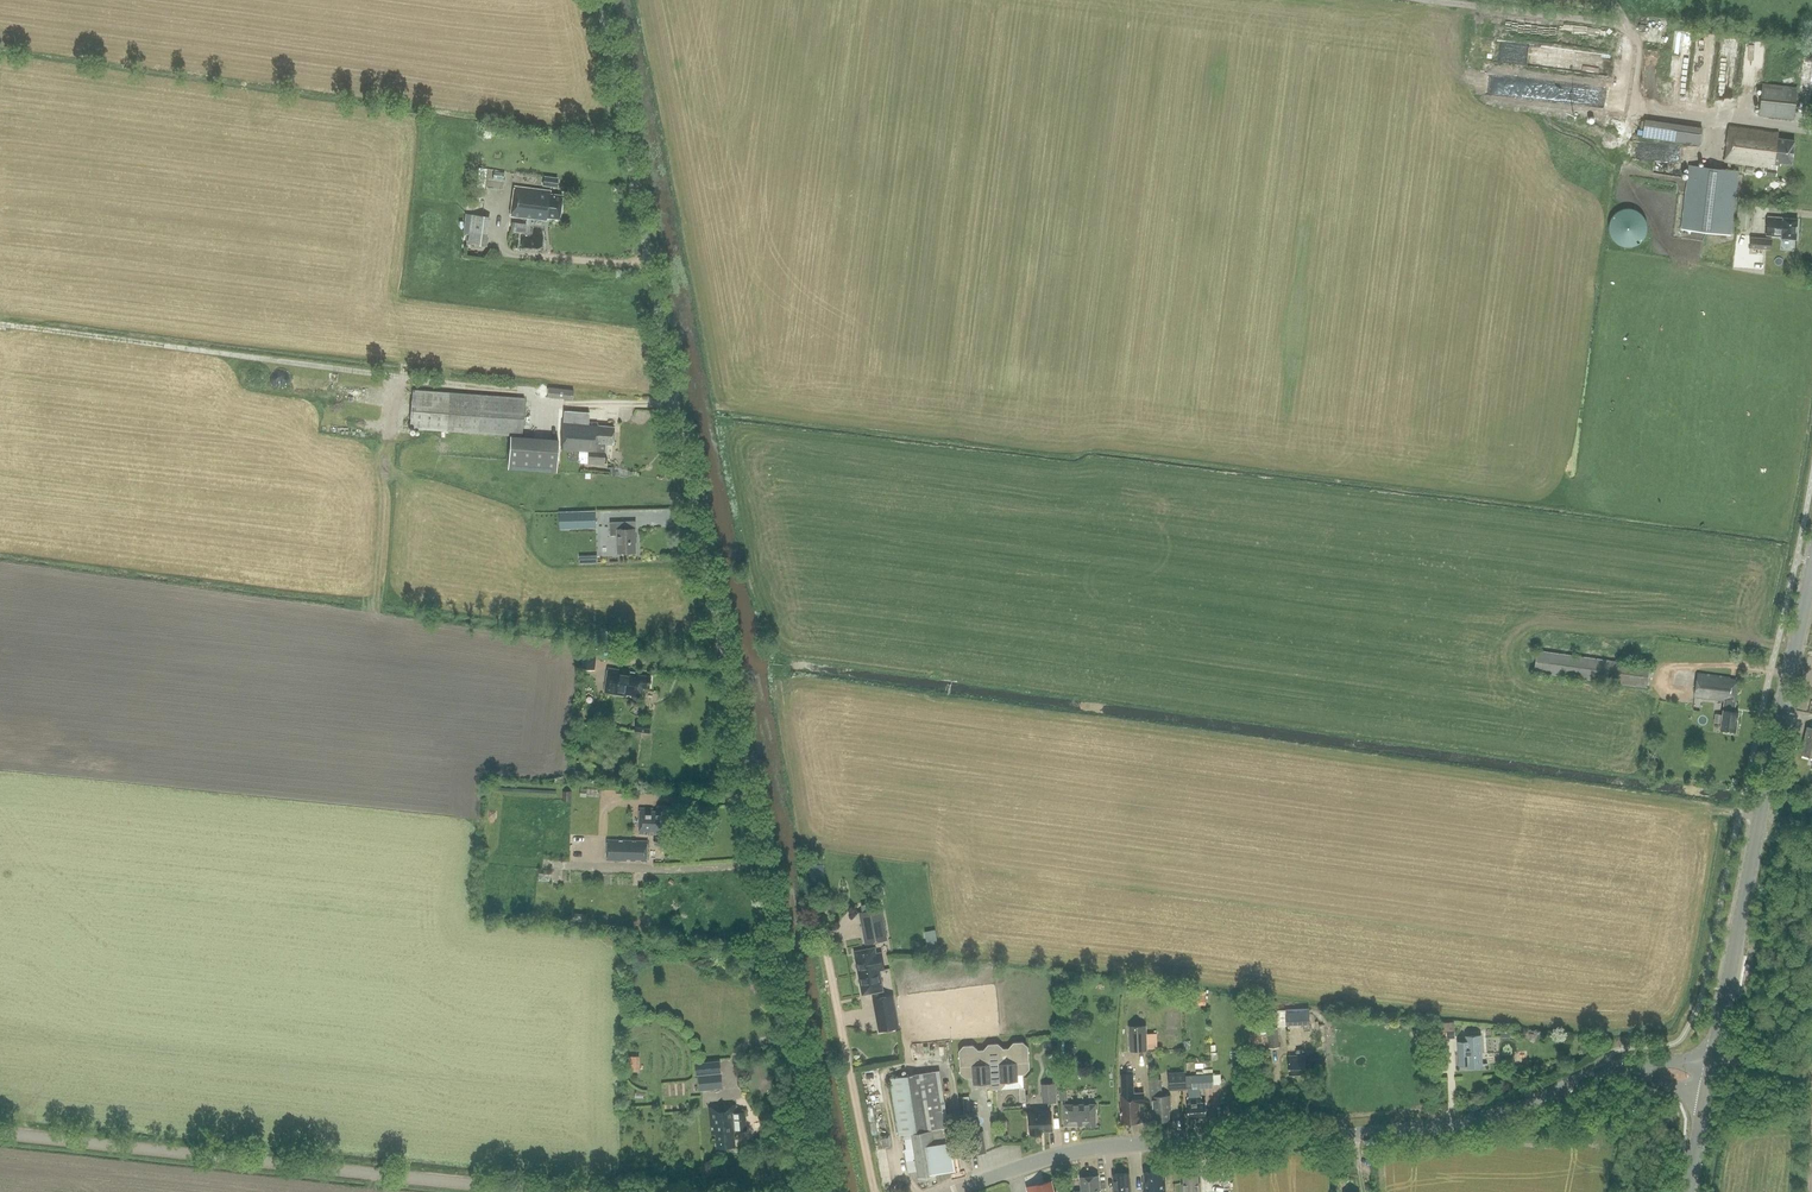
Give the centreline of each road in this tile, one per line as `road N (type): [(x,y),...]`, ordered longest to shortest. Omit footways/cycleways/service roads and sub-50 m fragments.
road 1 (unclassified): [(821,1191),(598,0)]
road 2 (tertiary): [(953,1191),(1087,1146),(1453,1125),(1522,1109),(1607,1068),(1714,1061)]
road 3 (tertiary): [(551,1191),(0,1133)]
road 4 (secondary): [(1714,1061),(1811,559)]
road 5 (track): [(877,1191),(823,950)]
road 6 (secondary): [(1689,1191),(1714,1061)]

